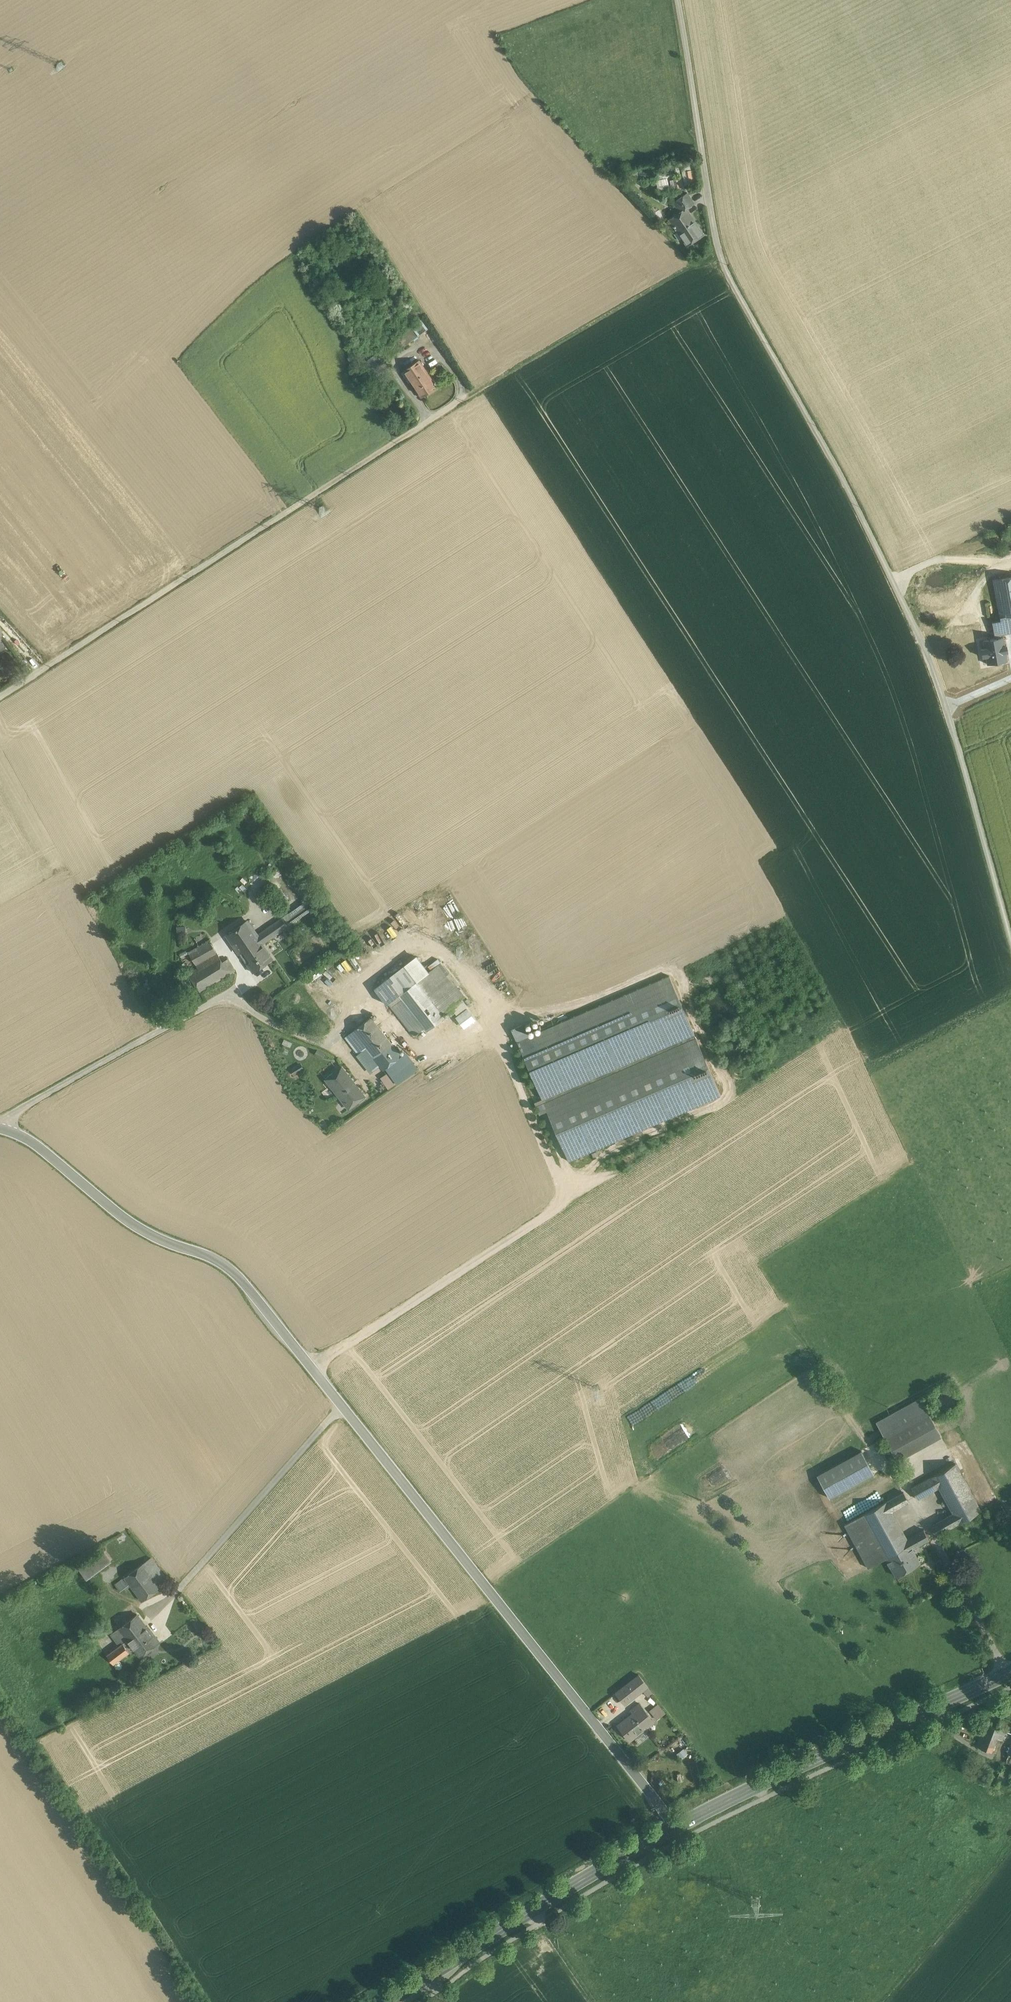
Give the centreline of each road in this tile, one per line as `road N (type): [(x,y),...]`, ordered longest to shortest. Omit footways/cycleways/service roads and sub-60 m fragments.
road 1 (track): [(0,1122),(226,995),(282,1031),(321,1044),(361,1005),(377,1007),(414,1056),(492,1036),(564,1192),(518,1238),(312,1368)]
road 2 (unclassified): [(1010,927),(923,639),(720,250),(680,0)]
road 3 (unclassified): [(675,1824),(242,1278),(212,1256),(131,1224),(0,1125)]
road 4 (track): [(0,693),(469,395)]
road 5 (primary): [(1010,1671),(675,1824)]
road 6 (primary): [(675,1824),(386,2001)]
road 7 (track): [(720,250),(469,395)]

